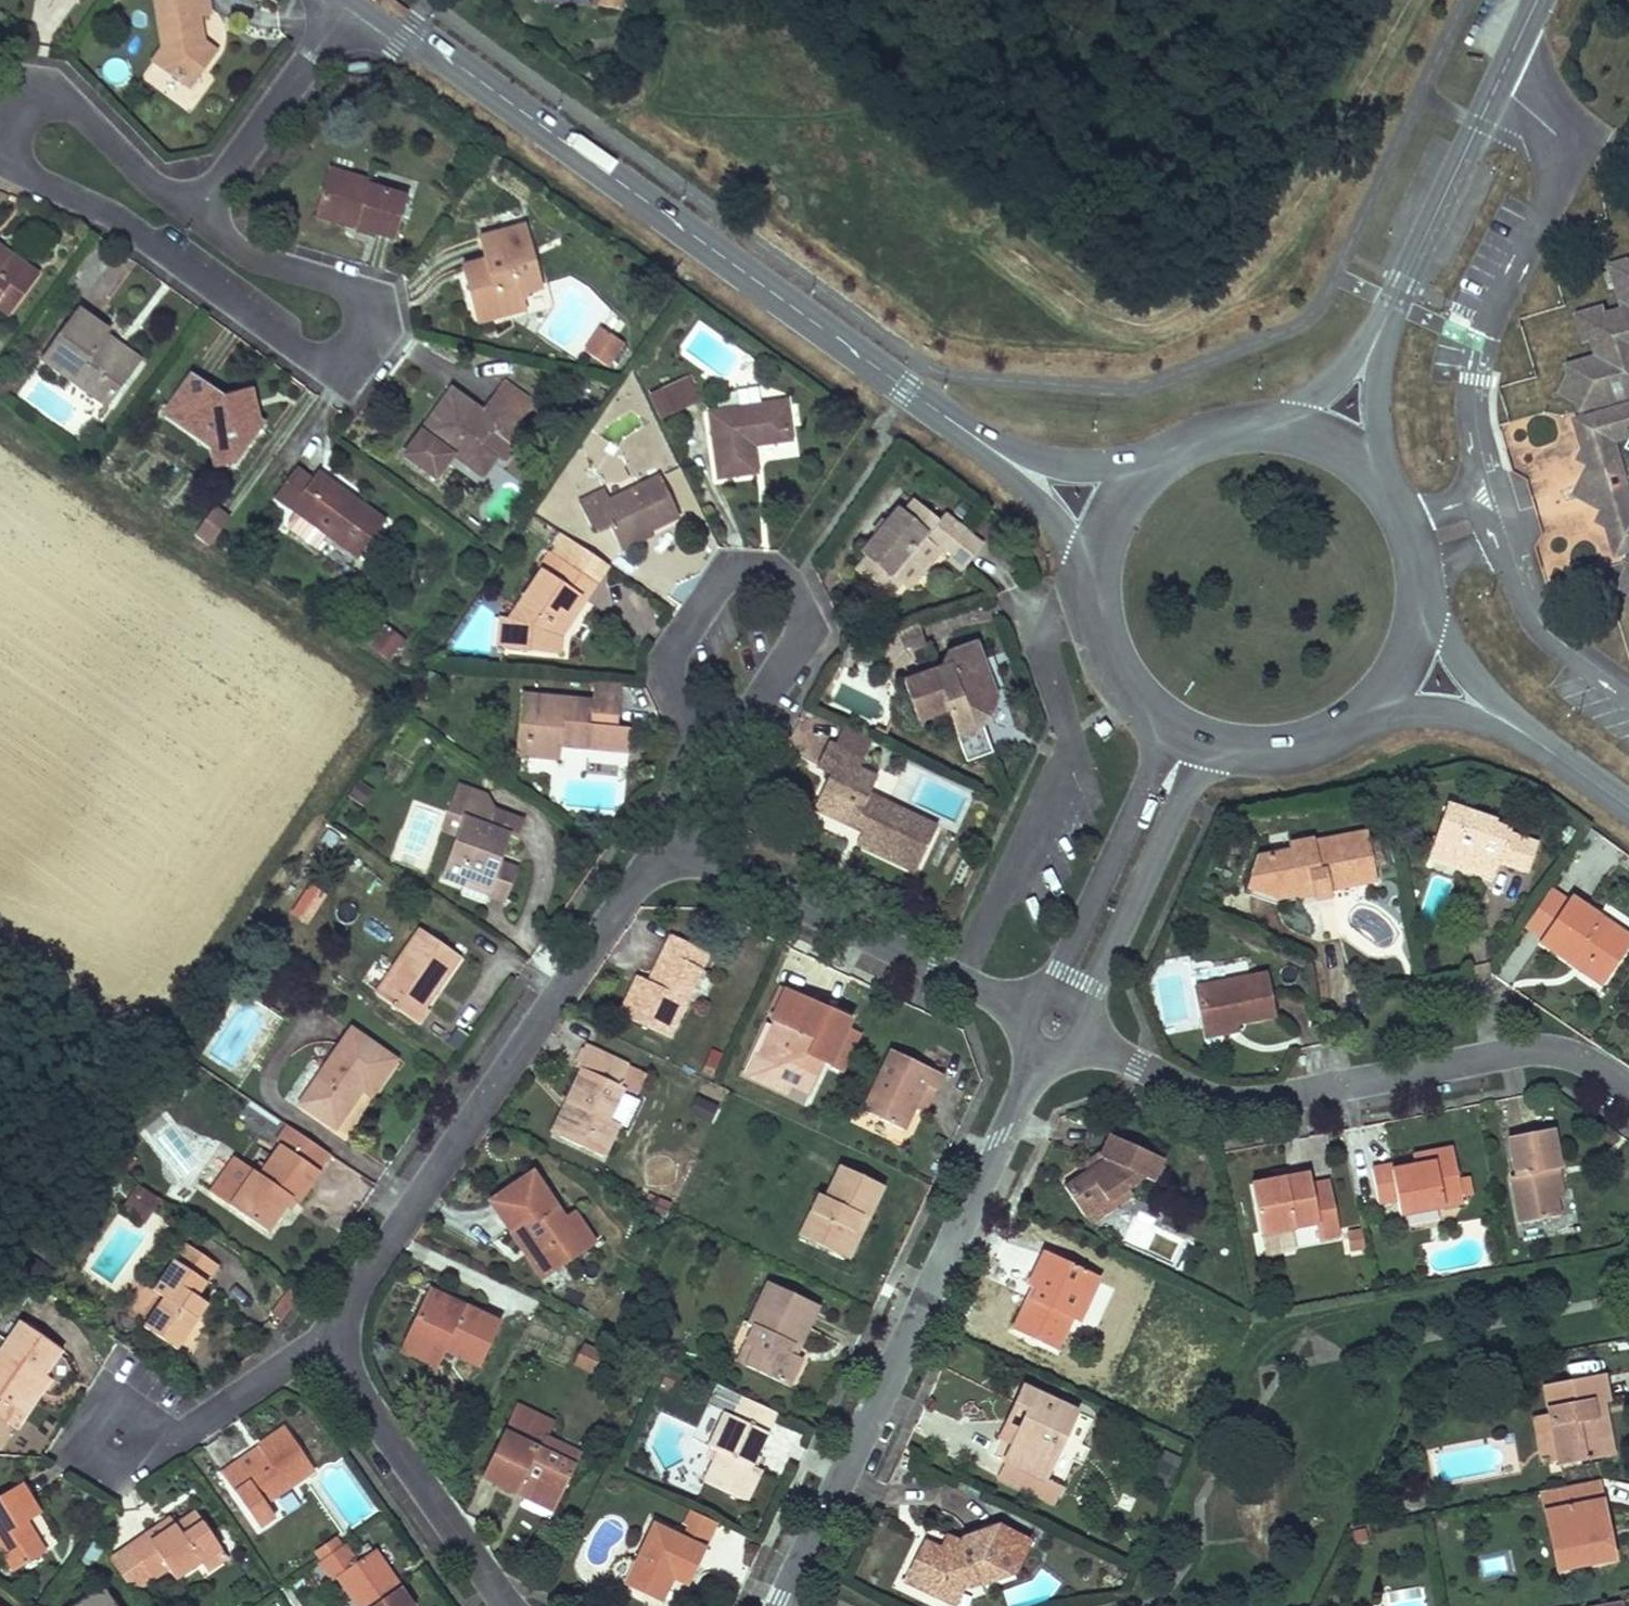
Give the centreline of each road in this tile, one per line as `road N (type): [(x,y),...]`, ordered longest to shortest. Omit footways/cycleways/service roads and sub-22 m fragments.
road 1 (residential): [(198,207),(147,180),(66,96),(44,95),(8,122),(11,152),(25,169),(146,235),(303,355),(332,360),(353,351),(369,330),(367,302),(345,284),(229,240)]
road 2 (tertiary): [(980,436),(379,0)]
road 3 (residential): [(682,859),(656,863),(631,885),(350,1294),(338,1348)]
road 4 (residential): [(1037,1071),(780,1605)]
road 5 (residential): [(1093,1052),(1223,1115),(1560,1058),(1628,1105)]
road 6 (unclassified): [(687,722),(713,727),(763,708),(806,636),(808,607),(797,582),(755,564),(717,580),(675,648),(670,699)]
road 7 (tertiary): [(1376,340),(1537,0)]
road 8 (residential): [(1010,1012),(682,859)]
road 9 (residential): [(338,1348),(341,1398),(483,1605)]
road 10 (residential): [(1163,715),(1047,982)]
road 11 (residential): [(1089,999),(1204,737)]
road 12 (residential): [(348,0),(198,207)]
road 13 (residential): [(338,1348),(292,1359),(185,1432),(119,1435)]
road 14 (tertiary): [(1417,634),(1422,547),(1402,495),(1364,452)]
road 15 (tertiary): [(1204,737),(1264,747),(1329,731),(1383,692)]
road 16 (tertiary): [(1293,418),(1215,426),(1155,452),(1125,485)]
road 17 (tertiary): [(1097,551),(1092,584),(1100,625),(1124,675),(1163,715)]
road 18 (tertiary): [(1628,803),(1483,699)]
road 19 (tertiary): [(980,436),(1097,551)]
road 20 (tertiary): [(1125,485),(980,436)]
road 21 (unclassified): [(682,859),(670,811),(687,722)]

